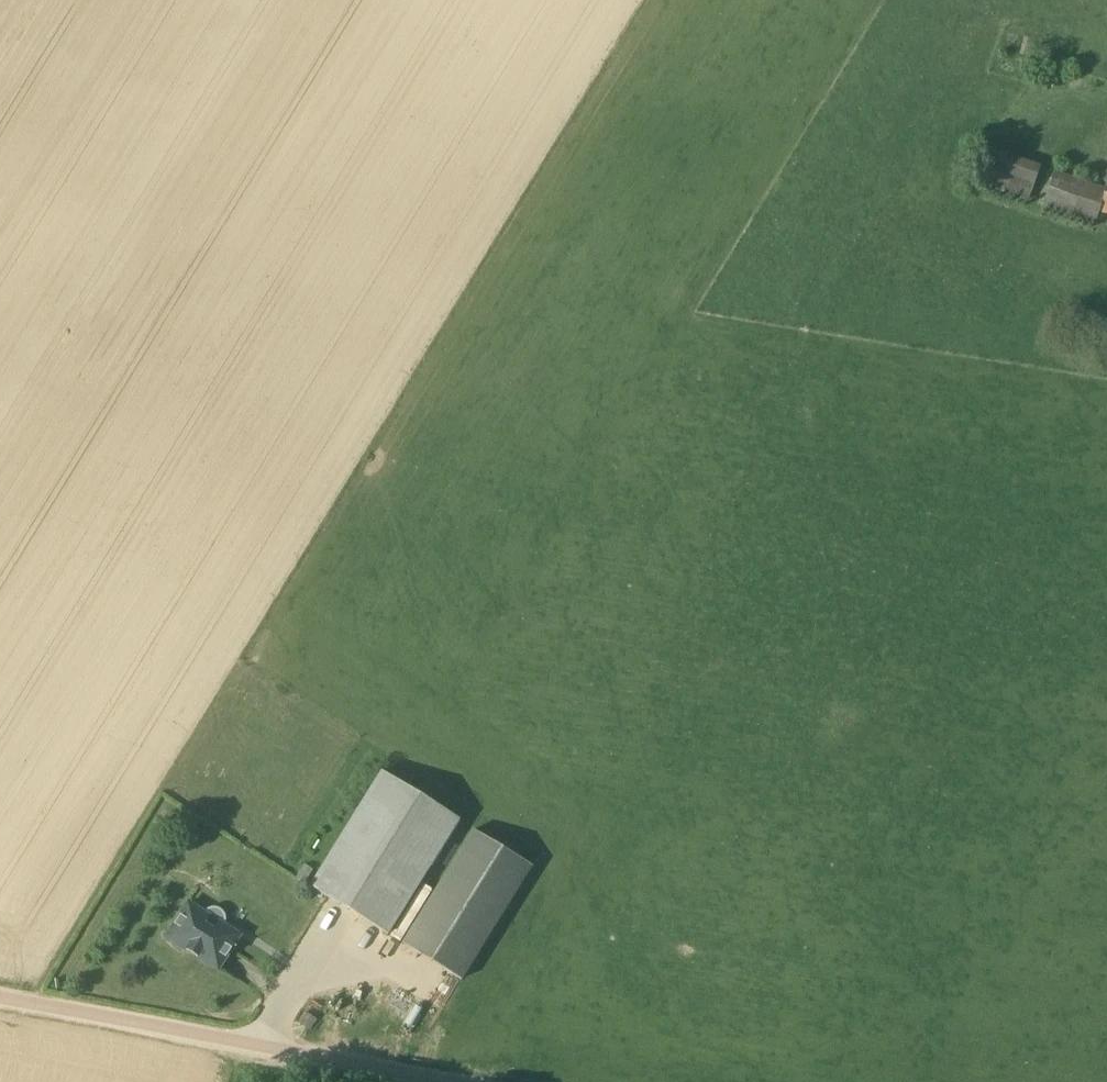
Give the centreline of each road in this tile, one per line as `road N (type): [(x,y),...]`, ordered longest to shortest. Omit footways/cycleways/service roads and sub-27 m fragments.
road 1 (unclassified): [(422,1081),(0,1004)]

